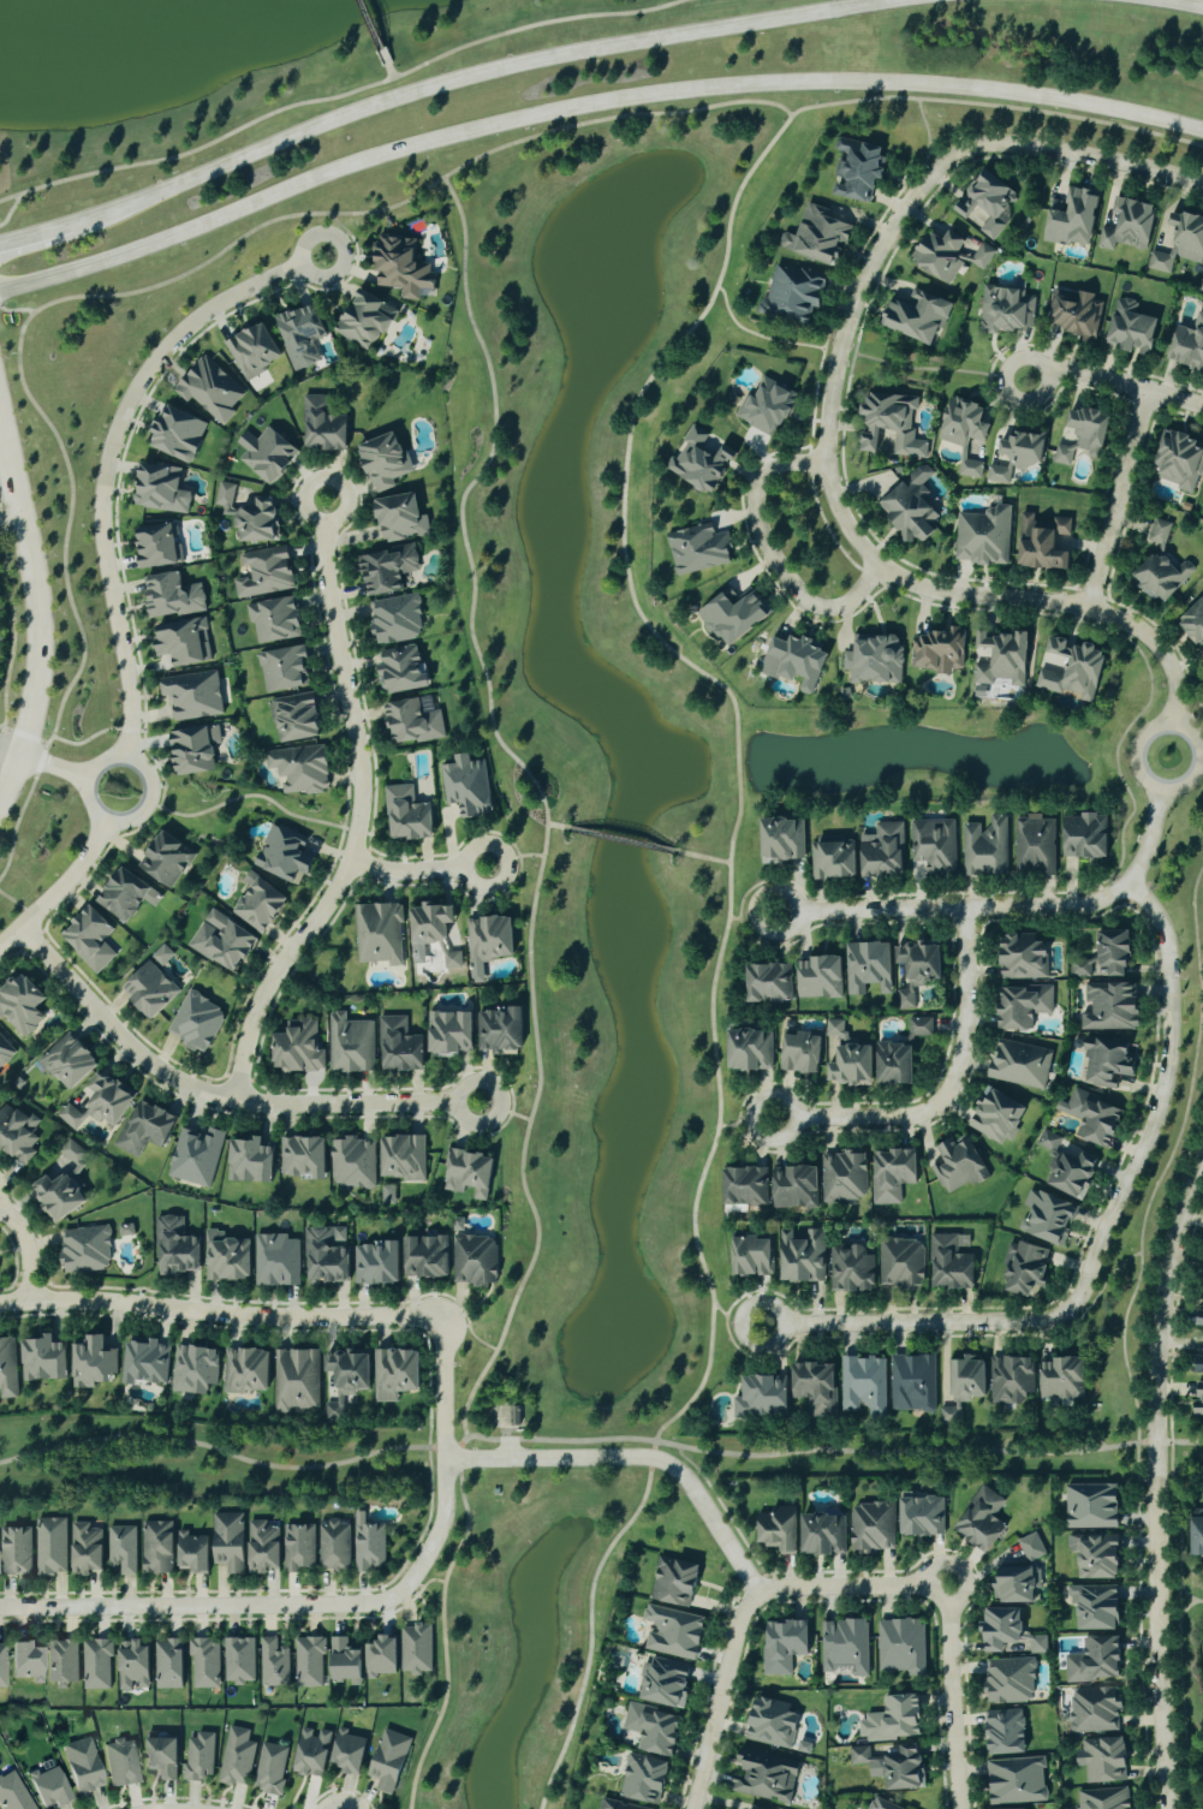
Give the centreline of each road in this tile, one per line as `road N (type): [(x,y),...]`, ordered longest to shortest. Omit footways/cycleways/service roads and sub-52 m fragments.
road 1 (secondary): [(0,294),(148,250),(411,149),(673,91),(960,88),(1088,103),(1202,132)]
road 2 (residential): [(1202,184),(994,144),(949,159),(900,219),(859,294),(827,462),(844,517),(880,567),(936,593),(1088,608),(1148,636),(1175,674),(1172,725)]
road 3 (secondary): [(889,0),(480,76),(335,121),(49,233)]
road 4 (residential): [(764,1326),(1044,1322),(1079,1302),(1153,1136),(1173,1054),(1167,930),(1156,908),(1128,885)]
road 5 (residential): [(0,1610),(393,1599),(423,1567),(448,1509),(446,1316)]
road 6 (tertiary): [(1202,1164),(1172,1254),(1157,1351),(1170,1808)]
road 7 (residential): [(236,1100),(267,990),(334,898),(362,822),(361,748),(327,576),(328,502)]
road 8 (residential): [(326,258),(249,291),(184,333),(119,429),(105,545),(131,696),(121,758)]
road 9 (residential): [(23,928),(123,1039),(186,1085),(278,1106),(481,1102)]
road 10 (residential): [(776,914),(1108,900),(1144,859),(1161,787)]
road 11 (residential): [(0,1304),(130,1304),(244,1317),(446,1316)]
road 12 (tertiary): [(0,413),(36,575),(43,655),(29,737),(0,805)]
road 13 (residential): [(447,1459),(667,1463),(687,1478),(762,1593)]
road 14 (residential): [(776,1120),(931,1111),(949,1090),(969,1029),(969,909)]
road 15 (residential): [(827,462),(781,466),(760,486),(758,523),(770,554),(806,602),(823,608),(853,599),(880,567)]
road 16 (residential): [(762,1593),(739,1626),(695,1808)]
road 17 (residential): [(1149,393),(1088,608)]
road 18 (residential): [(962,1808),(947,1588)]
road 19 (residential): [(137,766),(112,758),(90,772),(84,795),(101,819),(127,820),(147,803),(148,782),(137,766)]
road 20 (residential): [(1189,732),(1165,725),(1143,737),(1136,760),(1147,780),(1168,789),(1191,779),(1199,756),(1189,732)]
road 21 (residential): [(947,1588),(762,1593)]
road 22 (residential): [(1029,381),(1066,370),(1202,409)]
road 23 (residential): [(101,819),(90,856),(67,887),(0,949)]
road 24 (residential): [(353,862),(398,871),(488,868)]

